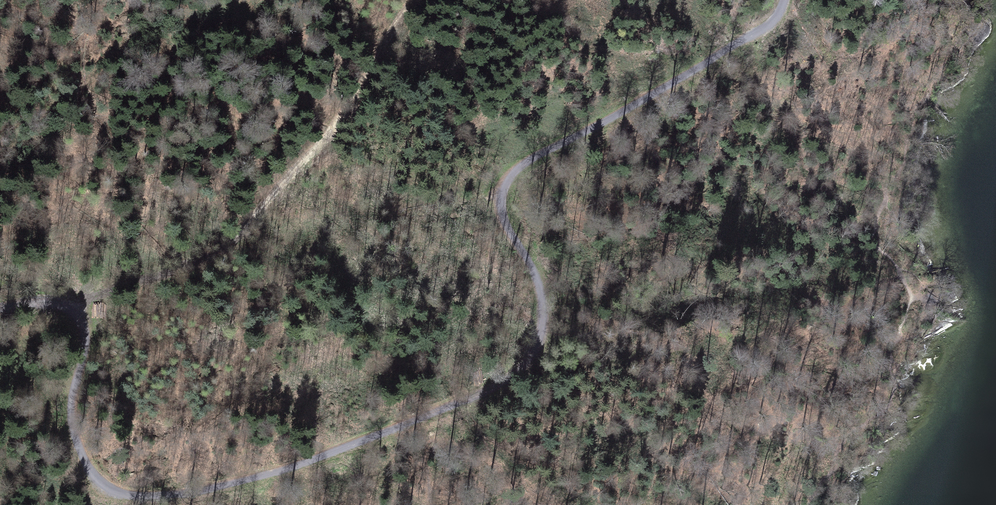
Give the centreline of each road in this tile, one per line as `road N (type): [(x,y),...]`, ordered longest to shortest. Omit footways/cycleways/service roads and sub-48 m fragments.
road 1 (track): [(786,0),(751,38),(521,166),(502,192),(501,219),(540,302),(531,358),(507,380),(378,438),(284,472),(176,496),(115,491),(89,472),(75,442),(79,322),(49,301),(19,300),(0,311)]
road 2 (track): [(413,0),(329,133),(218,256),(69,308)]

